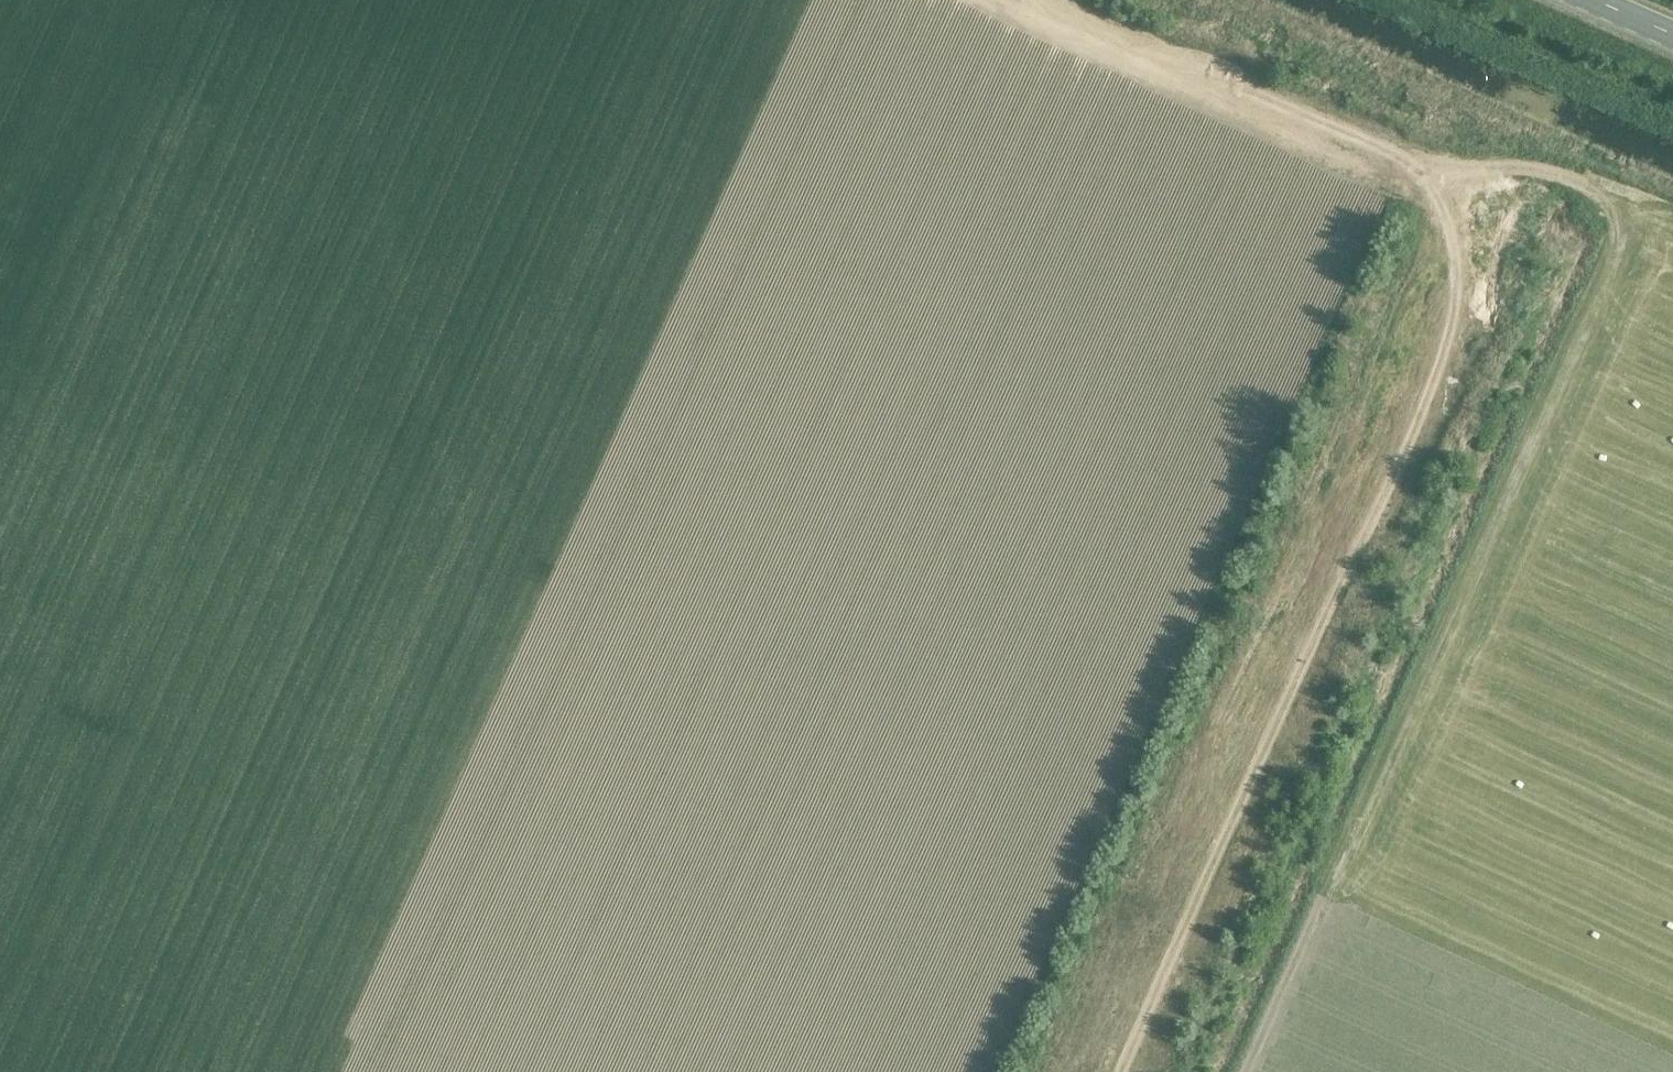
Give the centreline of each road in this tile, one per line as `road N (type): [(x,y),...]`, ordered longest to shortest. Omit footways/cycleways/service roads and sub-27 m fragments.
road 1 (track): [(1042,0),(1412,165),(1440,204),(1453,247),(1456,305),(1411,440),(1122,1071)]

